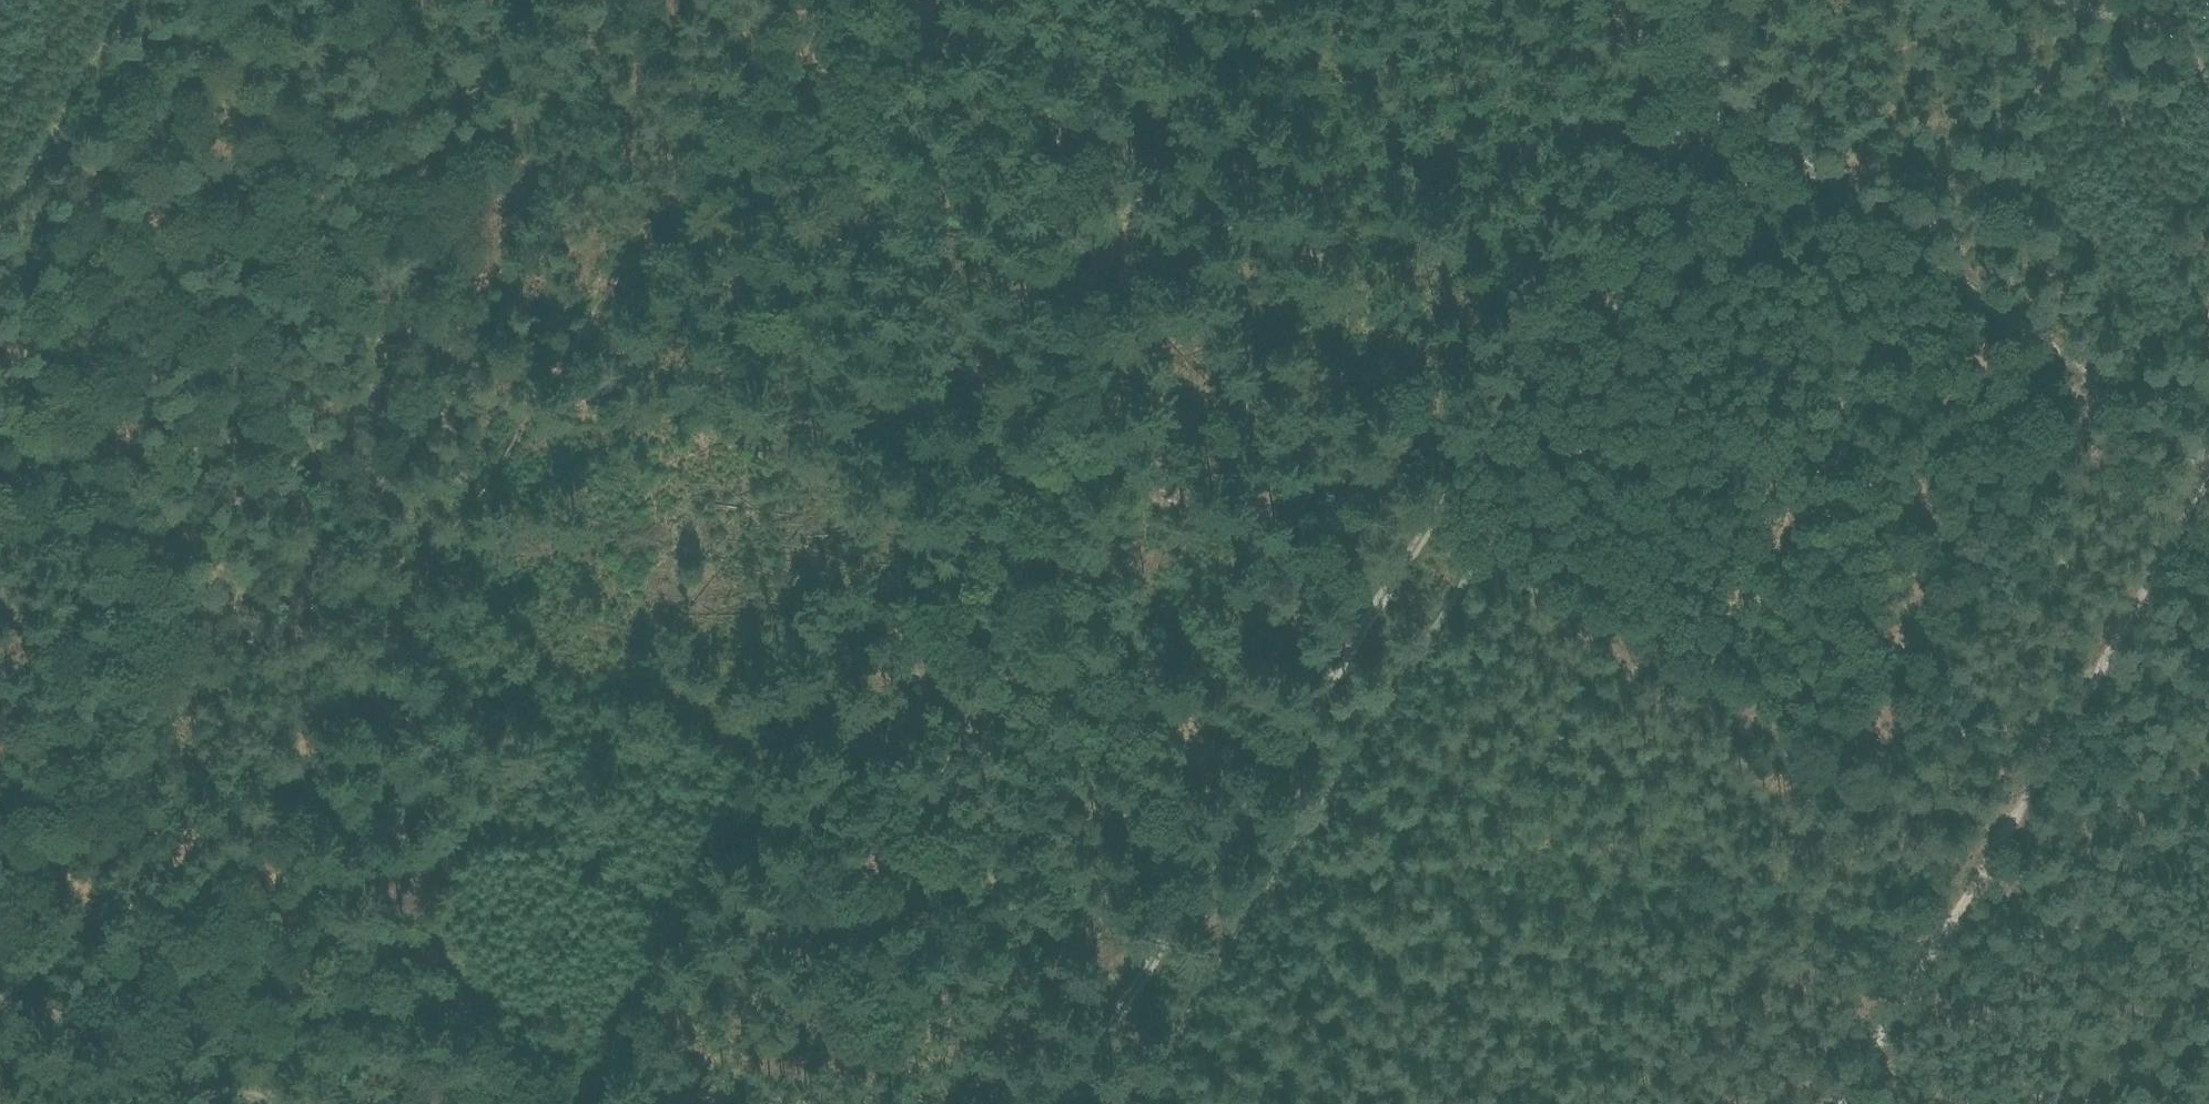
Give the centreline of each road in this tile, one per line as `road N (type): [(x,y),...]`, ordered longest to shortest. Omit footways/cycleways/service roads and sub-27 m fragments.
road 1 (track): [(814,0),(735,122),(588,319),(227,881),(215,935),(207,1076),(0,994)]
road 2 (track): [(1052,1103),(1713,76)]
road 3 (track): [(1379,590),(1342,579),(1255,580),(1155,502),(984,454),(751,410),(588,319)]
road 4 (track): [(1827,1103),(2193,469)]
road 5 (track): [(2208,481),(1697,101)]
road 6 (track): [(0,212),(135,0)]

